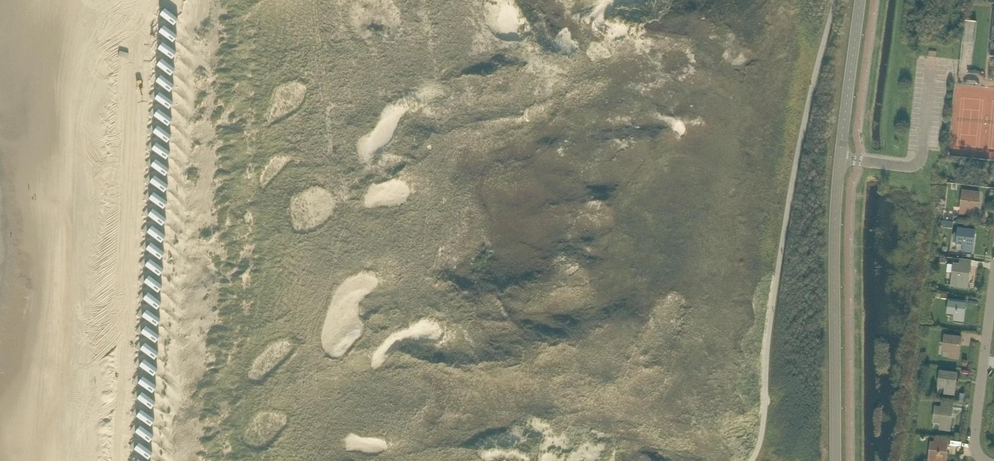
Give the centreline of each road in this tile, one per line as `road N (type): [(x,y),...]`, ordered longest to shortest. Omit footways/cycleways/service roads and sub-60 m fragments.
road 1 (tertiary): [(836,460),(836,207),(860,0)]
road 2 (residential): [(993,269),(975,425),(983,460)]

